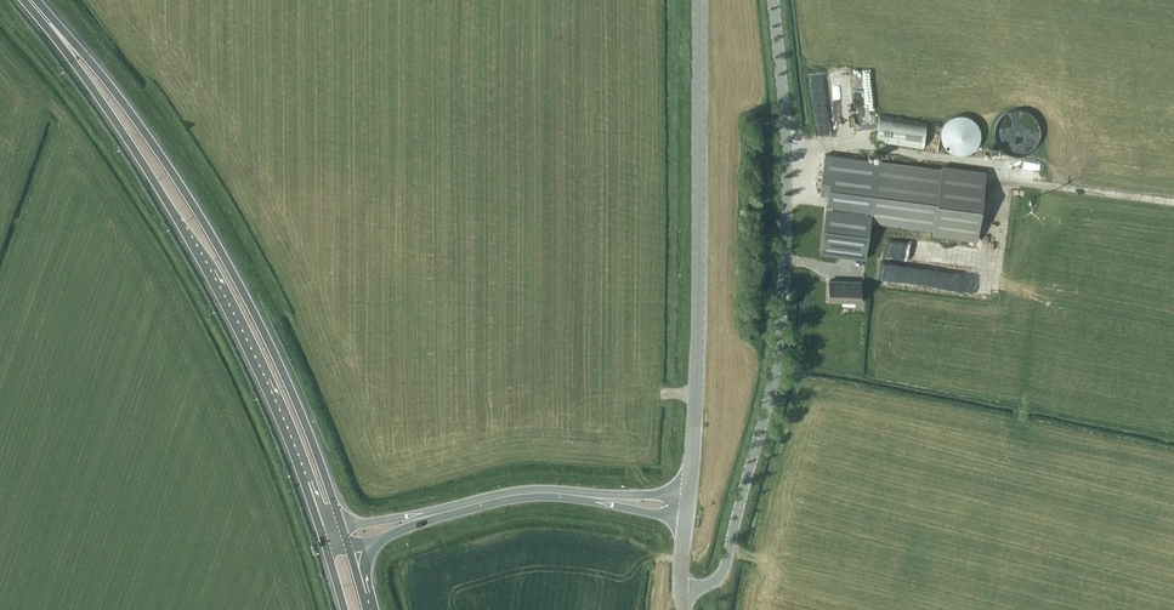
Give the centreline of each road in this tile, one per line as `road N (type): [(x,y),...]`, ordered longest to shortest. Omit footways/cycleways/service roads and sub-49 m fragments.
road 1 (trunk): [(27,0),(178,220),(287,438),(326,547)]
road 2 (trunk): [(343,529),(269,342),(186,194),(86,56),(32,0)]
road 3 (unclassified): [(722,574),(776,373),(782,308),(787,164),(772,0)]
road 4 (tertiary): [(688,499),(700,305),(700,0)]
road 5 (tertiary): [(430,516),(527,494),(590,497)]

